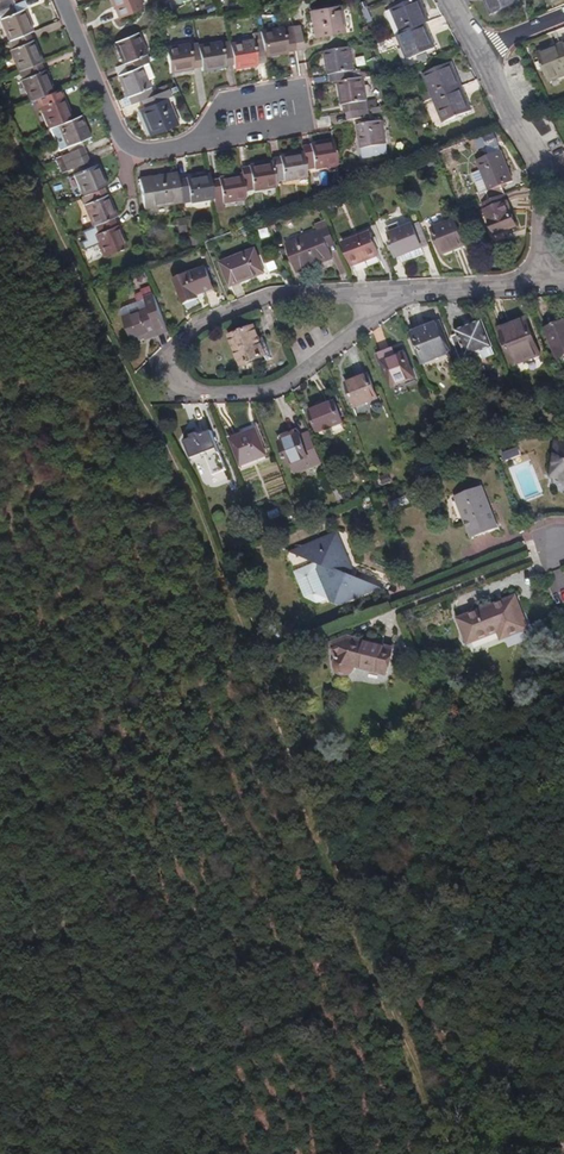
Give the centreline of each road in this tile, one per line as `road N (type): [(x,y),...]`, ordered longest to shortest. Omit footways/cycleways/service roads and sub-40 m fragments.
road 1 (residential): [(400,296),(269,299),(235,310),(193,328),(171,375),(187,392),(280,388),(360,328)]
road 2 (residential): [(194,145),(305,125),(299,90),(219,103)]
road 3 (residential): [(62,0),(125,142),(154,152),(194,145)]
road 4 (residential): [(482,49),(560,194)]
road 5 (residential): [(536,270),(515,289),(400,296)]

